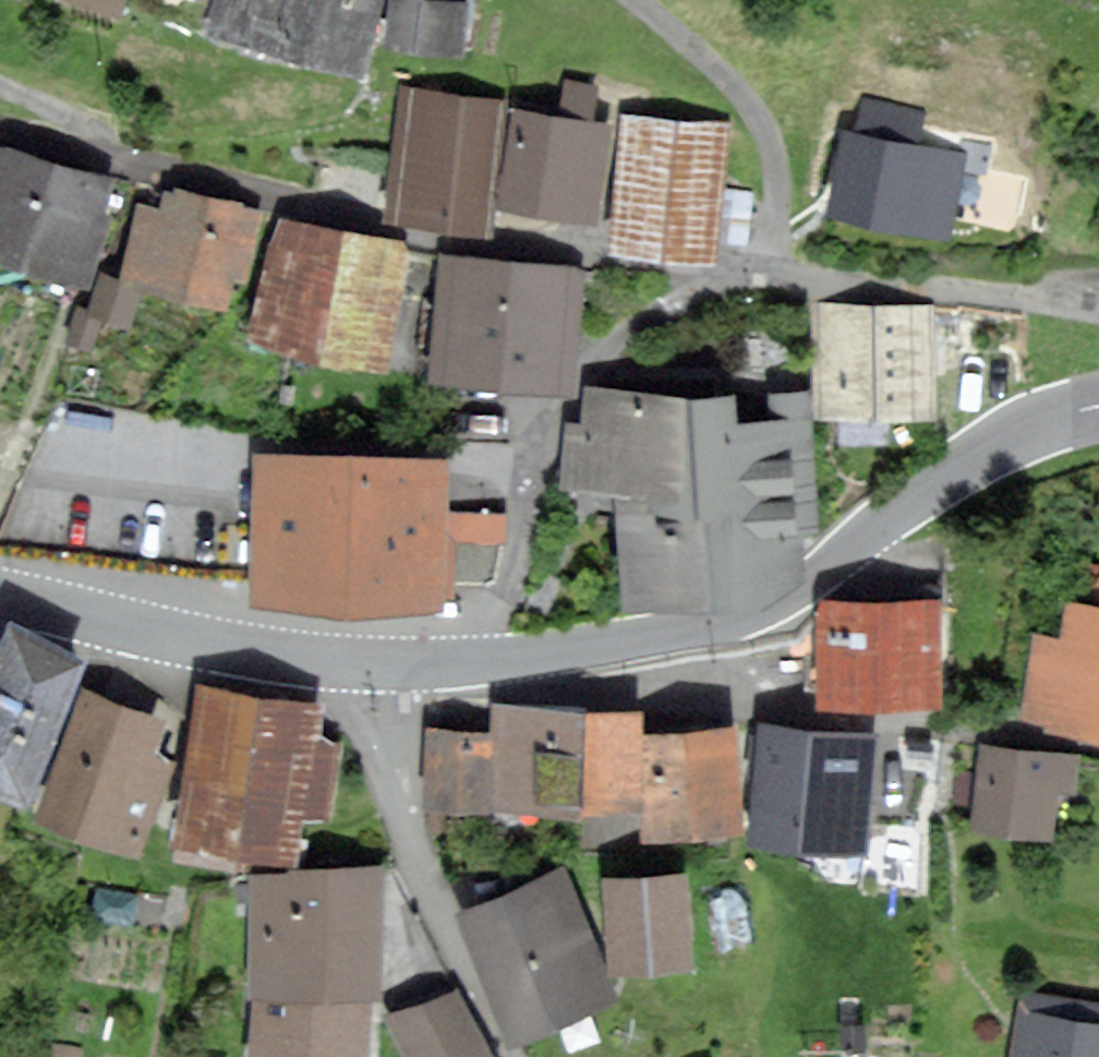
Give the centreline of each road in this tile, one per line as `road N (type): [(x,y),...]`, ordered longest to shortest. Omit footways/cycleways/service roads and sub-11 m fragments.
road 1 (residential): [(705,268),(382,224),(0,134)]
road 2 (secondary): [(1098,406),(988,449),(762,611),(490,661)]
road 3 (residential): [(705,268),(676,304),(582,377),(566,402),(525,508),(490,661)]
road 4 (unclassified): [(377,664),(387,759),(413,850),(509,1056)]
road 5 (residential): [(1098,312),(705,268)]
road 6 (secondary): [(377,664),(258,652),(0,597)]
road 7 (track): [(748,274),(781,191),(776,146),(685,41),(634,0)]

